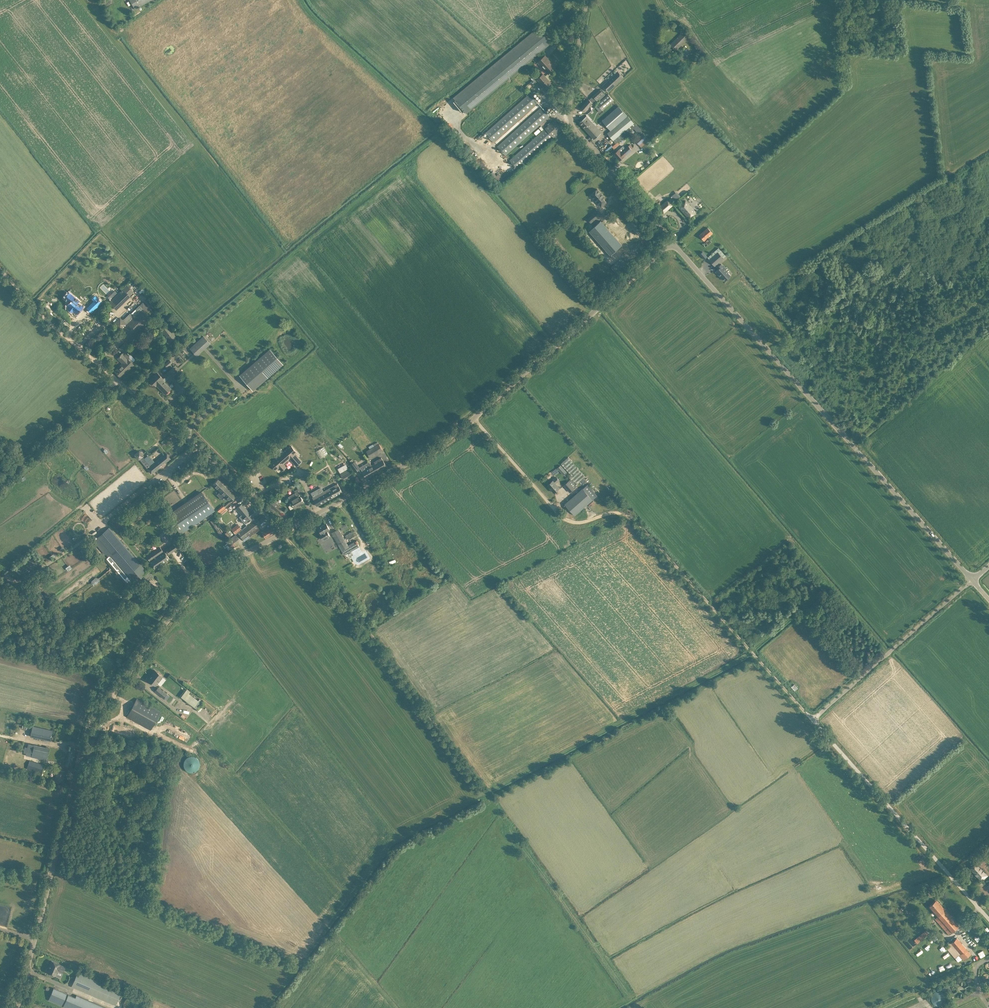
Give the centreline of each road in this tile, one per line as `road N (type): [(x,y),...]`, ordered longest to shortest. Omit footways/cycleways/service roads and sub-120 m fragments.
road 1 (unclassified): [(15,1007),(89,723),(197,584),(285,531)]
road 2 (unclassified): [(988,919),(812,719),(972,578)]
road 3 (unclassified): [(972,578),(673,242)]
road 4 (track): [(285,531),(395,661),(489,795)]
road 5 (track): [(489,795),(752,651)]
road 6 (unclassified): [(673,242),(573,124),(587,0)]
road 7 (unclassified): [(473,421),(673,242)]
road 8 (unclassified): [(285,531),(93,359)]
road 9 (unclassified): [(285,531),(473,421)]
road 10 (unclassified): [(644,525),(615,514),(571,523),(473,421)]
road 11 (track): [(752,651),(644,525)]
road 12 (track): [(93,359),(0,269)]
road 13 (track): [(119,380),(27,457)]

